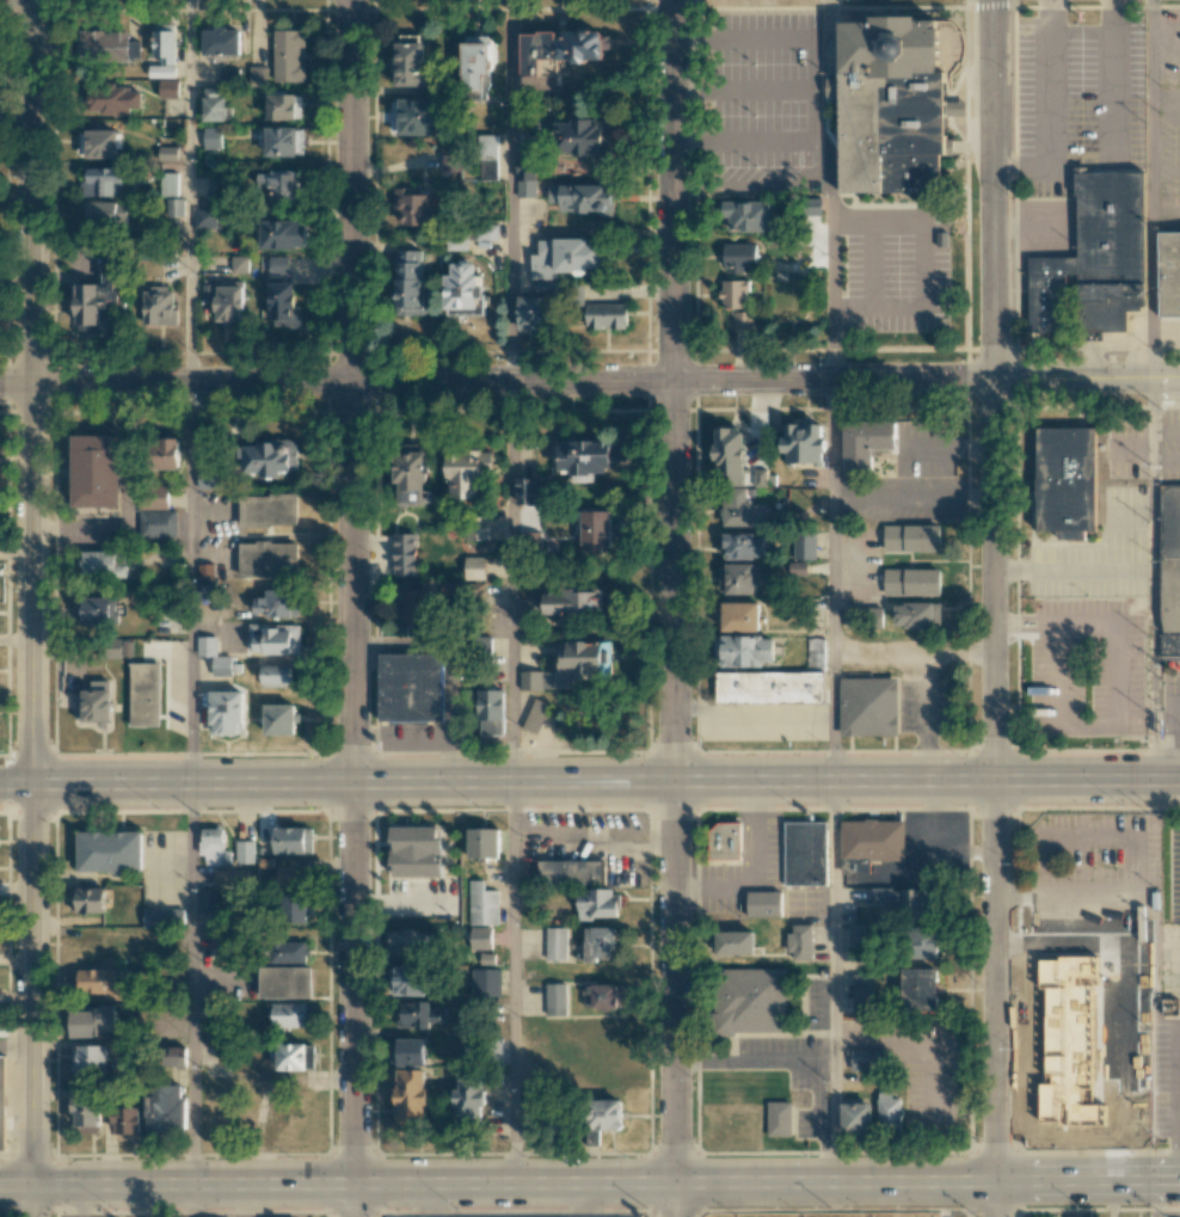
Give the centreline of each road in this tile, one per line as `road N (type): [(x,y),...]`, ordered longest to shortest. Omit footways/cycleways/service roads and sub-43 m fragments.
road 1 (primary): [(1179,776),(0,783)]
road 2 (residential): [(1179,380),(0,382)]
road 3 (primary): [(0,1185),(996,1182)]
road 4 (residential): [(674,380),(675,1216)]
road 5 (tertiary): [(30,382),(32,1185)]
road 6 (residential): [(994,380),(996,1182)]
road 7 (tertiary): [(354,781),(354,1216)]
road 8 (residential): [(351,381),(354,781)]
road 9 (tertiary): [(30,382),(29,0)]
road 10 (residential): [(351,381),(353,0)]
road 11 (residential): [(674,380),(669,0)]
road 12 (residential): [(994,380),(992,0)]
road 13 (primary): [(996,1182),(1179,1180)]

